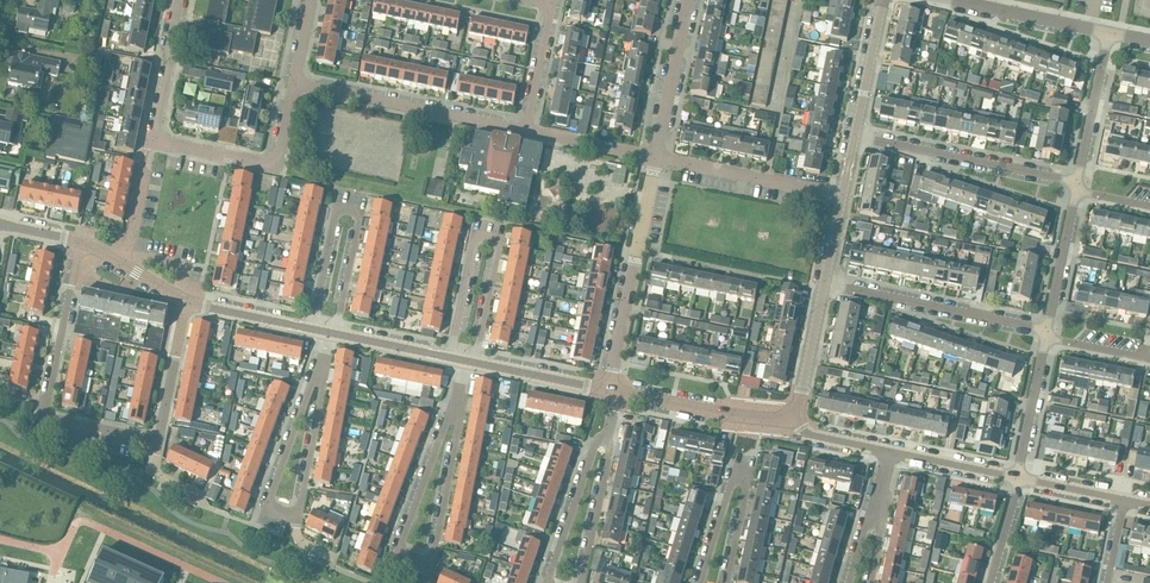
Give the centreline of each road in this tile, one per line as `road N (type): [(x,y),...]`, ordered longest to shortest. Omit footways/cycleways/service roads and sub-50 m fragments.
road 1 (residential): [(158,443),(43,417),(79,244)]
road 2 (residential): [(312,330),(336,208),(360,213),(336,335)]
road 3 (residential): [(451,359),(476,237),(498,241),(475,364)]
road 4 (residential): [(725,582),(748,458),(737,466),(700,582)]
road 5 (residential): [(609,392),(656,158)]
road 6 (residential): [(526,131),(294,83)]
road 7 (residential): [(1078,191),(1068,181),(855,137)]
road 8 (residential): [(1047,337),(824,283)]
road 9 (residential): [(155,142),(276,166),(294,83)]
road 10 (residential): [(842,196),(656,158)]
road 11 (residential): [(455,407),(397,557),(421,565)]
road 12 (residential): [(298,522),(273,513),(270,501),(320,370)]
road 13 (tertiary): [(620,394),(757,420),(793,414)]
road 14 (residential): [(614,433),(596,443),(546,582)]
road 15 (residential): [(421,565),(433,558),(455,407)]
road 16 (residential): [(656,158),(688,0)]
road 17 (residential): [(1078,191),(1108,34)]
road 18 (residential): [(1108,34),(955,0)]
road 19 (residential): [(320,370),(298,522)]
road 20 (residential): [(581,582),(614,433)]
road 21 (residential): [(1047,337),(1078,191)]
road 22 (residential): [(155,142),(183,0)]
road 23 (residential): [(1019,479),(1047,337)]
road 24 (residential): [(158,443),(187,304)]
road 25 (tertiary): [(855,137),(885,0)]
road 26 (tertiary): [(609,392),(475,364)]
road 27 (tertiary): [(793,414),(824,283)]
road 28 (residential): [(1019,479),(888,451)]
road 29 (residential): [(656,158),(526,131)]
road 30 (residential): [(526,131),(552,1)]
road 31 (tertiary): [(312,330),(187,304)]
road 32 (tertiary): [(187,304),(79,244)]

